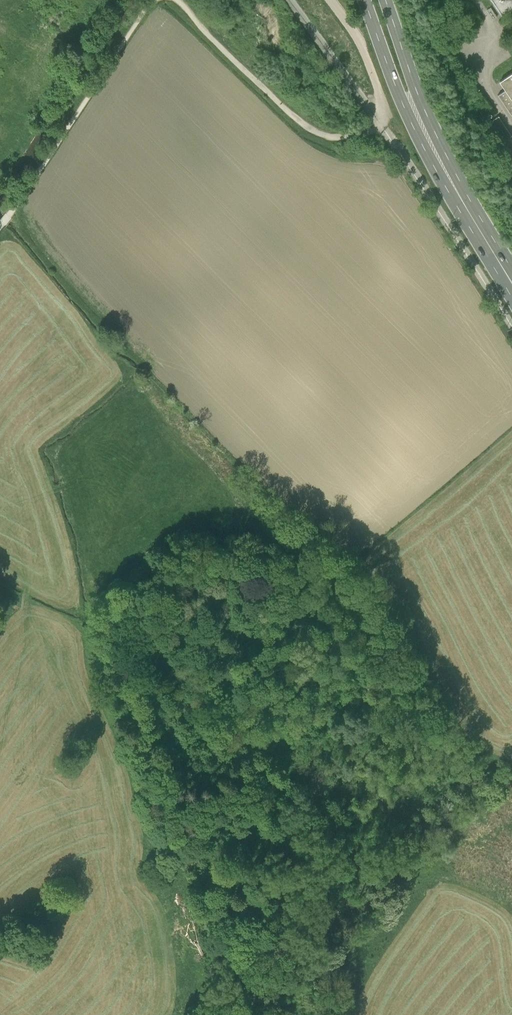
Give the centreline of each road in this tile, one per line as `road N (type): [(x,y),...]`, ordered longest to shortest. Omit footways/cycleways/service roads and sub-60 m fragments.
road 1 (track): [(9,216),(153,0)]
road 2 (track): [(178,0),(311,128),(335,137),(382,125)]
road 3 (primary): [(418,116),(497,260)]
road 4 (primary): [(364,0),(400,94),(418,116)]
road 5 (primary): [(418,116),(386,0)]

